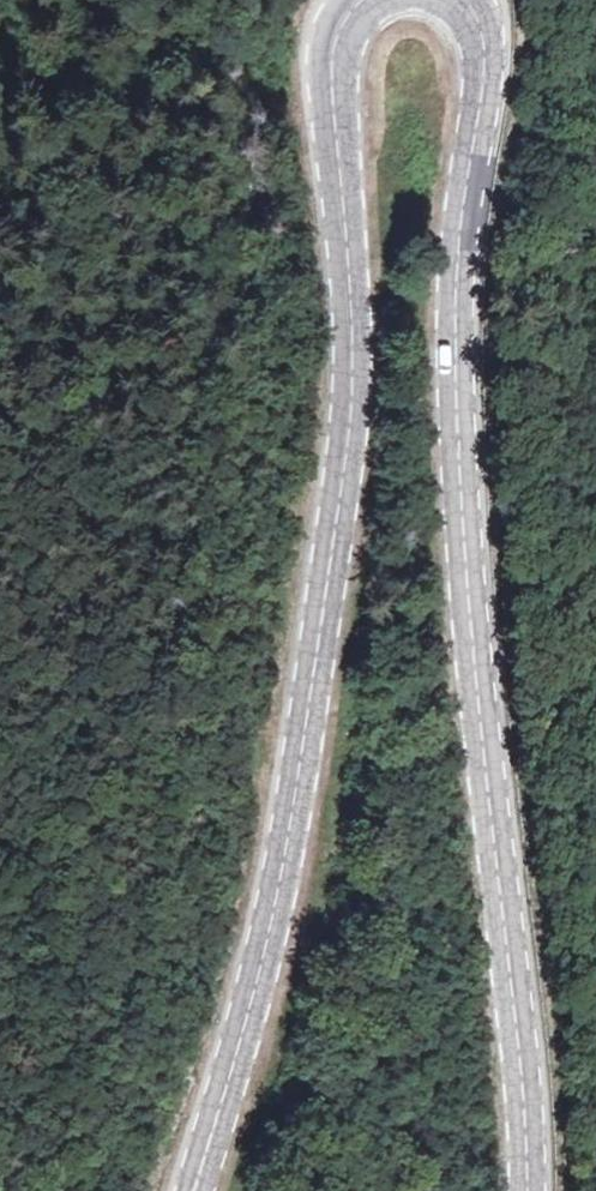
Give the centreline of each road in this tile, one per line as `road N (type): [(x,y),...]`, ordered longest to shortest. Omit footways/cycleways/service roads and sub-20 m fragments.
road 1 (secondary): [(193,1190),(259,962),(338,505),(349,227),(337,39),(365,0)]
road 2 (secondary): [(465,0),(485,46),(465,278),(482,635),(521,993),(525,1190)]

